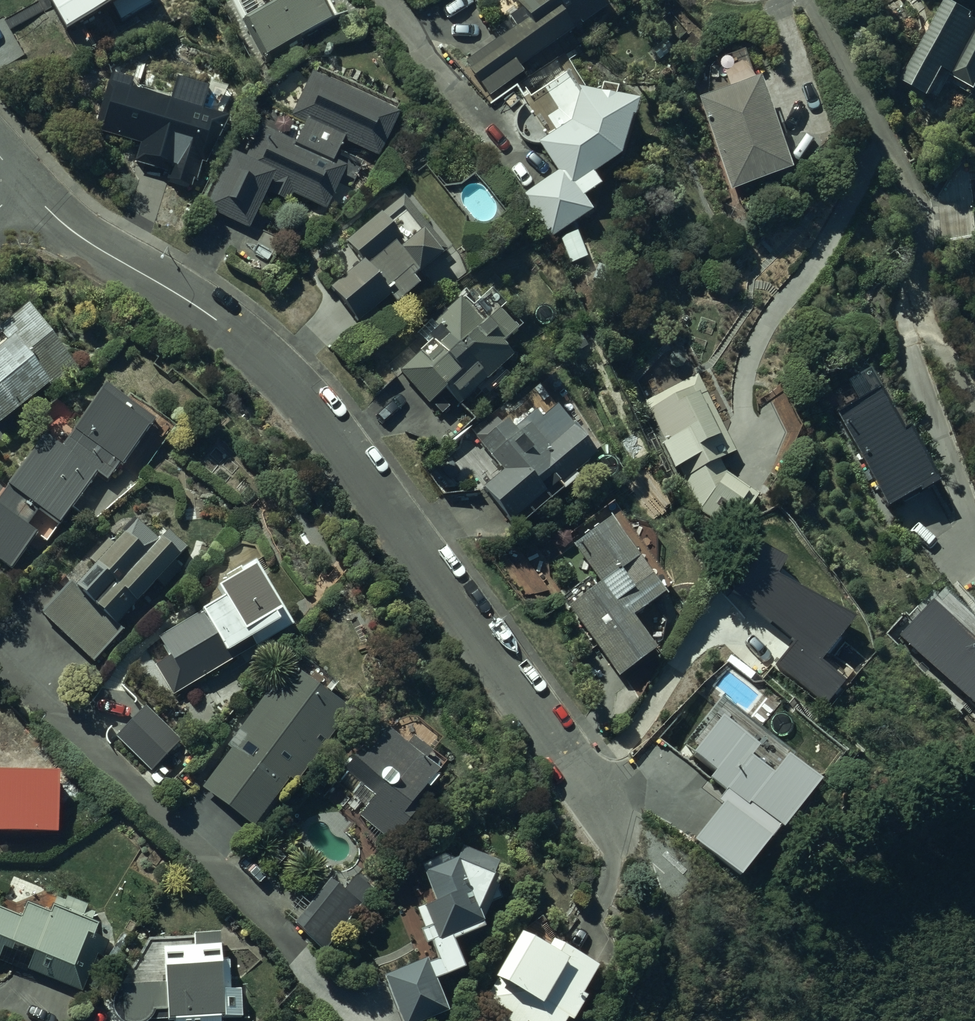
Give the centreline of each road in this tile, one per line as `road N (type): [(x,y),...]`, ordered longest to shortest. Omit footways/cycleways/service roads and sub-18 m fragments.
road 1 (residential): [(28,188),(85,239),(256,347),(304,396),(603,808)]
road 2 (track): [(603,808),(671,873),(685,914),(669,1020)]

